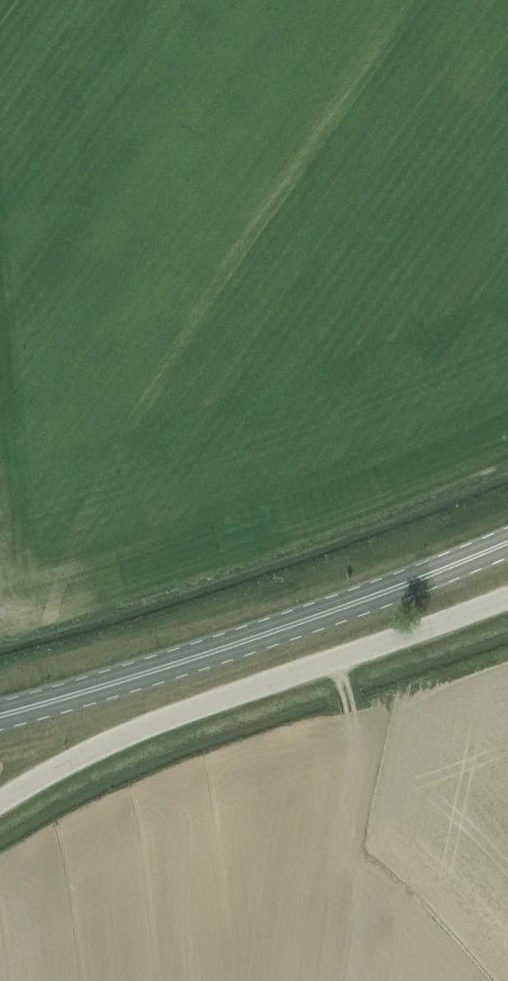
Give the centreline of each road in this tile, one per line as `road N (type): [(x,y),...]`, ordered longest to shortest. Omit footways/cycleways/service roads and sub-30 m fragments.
road 1 (unclassified): [(0,803),(54,769),(215,703),(507,603)]
road 2 (primary): [(507,546),(309,618),(0,713)]

